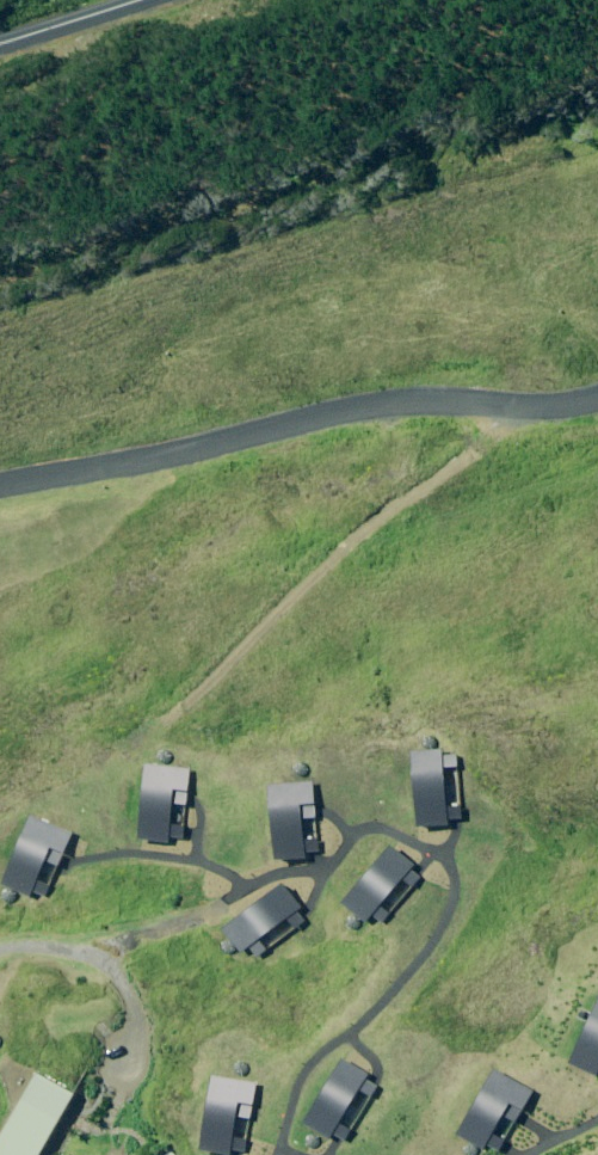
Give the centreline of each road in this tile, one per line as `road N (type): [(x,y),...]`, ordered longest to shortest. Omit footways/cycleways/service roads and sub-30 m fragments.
road 1 (track): [(0,481),(415,403),(547,410),(597,395)]
road 2 (unclassified): [(137,0),(0,43)]

